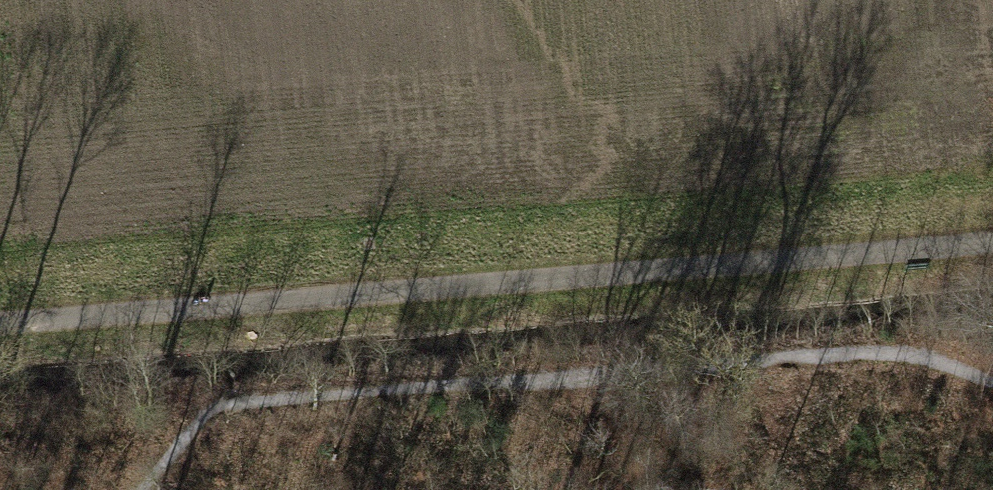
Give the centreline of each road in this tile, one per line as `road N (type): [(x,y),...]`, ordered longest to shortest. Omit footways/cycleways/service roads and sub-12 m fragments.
road 1 (track): [(992,242),(0,324)]
road 2 (track): [(992,384),(890,353),(268,401),(209,412),(142,489)]

